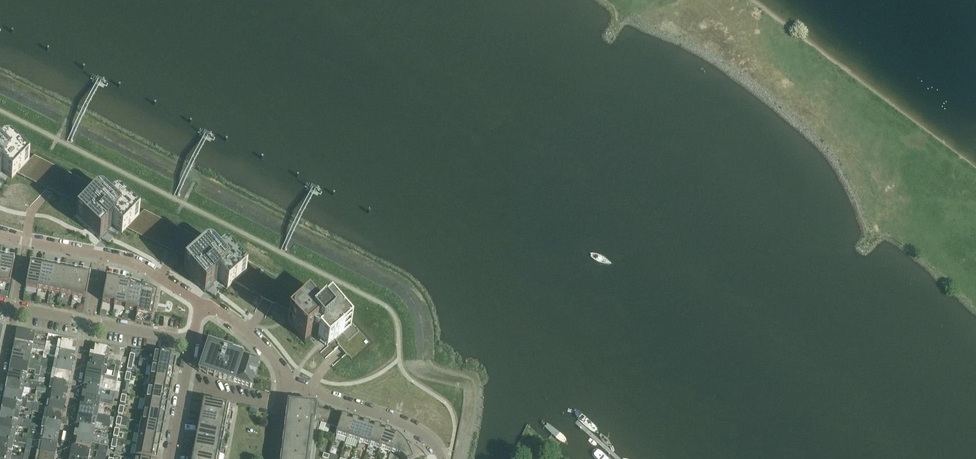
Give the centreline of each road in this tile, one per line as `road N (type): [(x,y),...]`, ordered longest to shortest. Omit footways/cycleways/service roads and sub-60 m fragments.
road 1 (unclassified): [(442,458),(426,436),(398,420),(282,381)]
road 2 (residential): [(90,322),(64,458)]
road 3 (residential): [(170,458),(193,340)]

